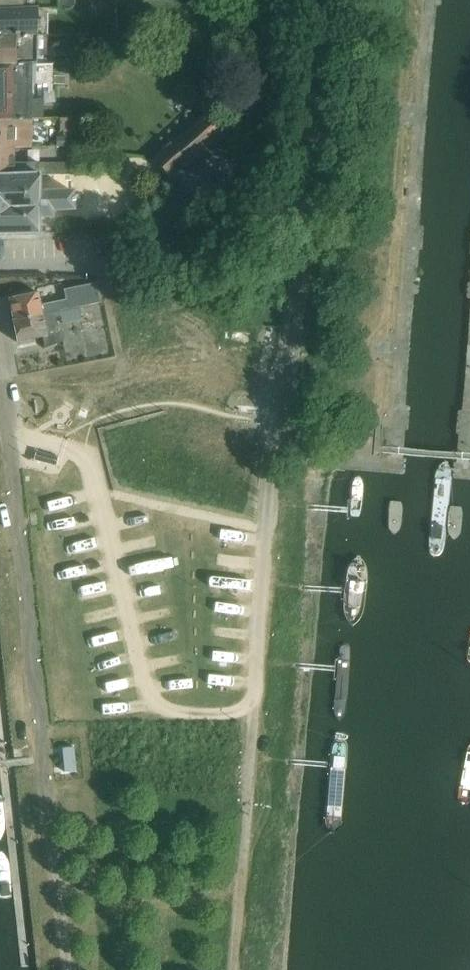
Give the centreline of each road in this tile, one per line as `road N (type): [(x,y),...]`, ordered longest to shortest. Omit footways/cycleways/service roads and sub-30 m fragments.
road 1 (residential): [(0,265),(171,266),(210,249),(305,183)]
road 2 (unclassified): [(305,183),(279,457)]
road 3 (track): [(253,716),(232,969)]
road 4 (residential): [(305,183),(315,0)]

